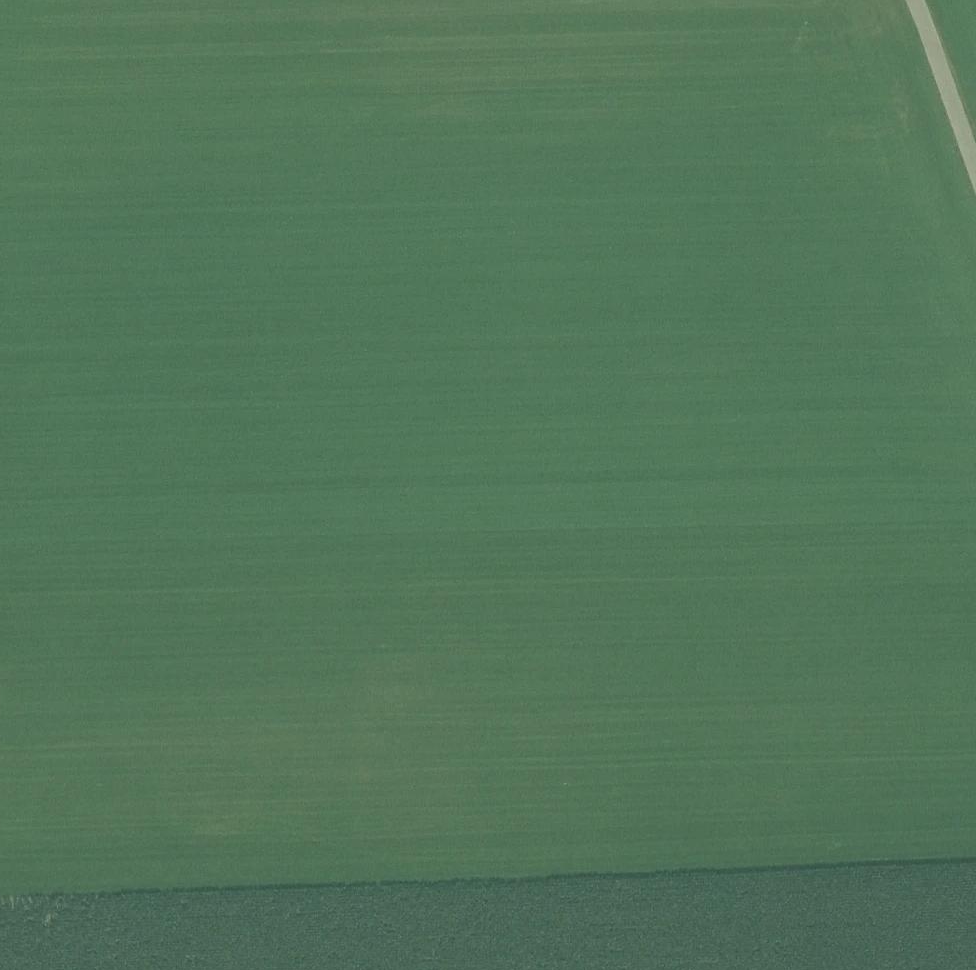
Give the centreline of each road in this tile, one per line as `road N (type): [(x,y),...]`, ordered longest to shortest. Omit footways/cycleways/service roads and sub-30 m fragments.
road 1 (unclassified): [(975,169),(915,0)]

